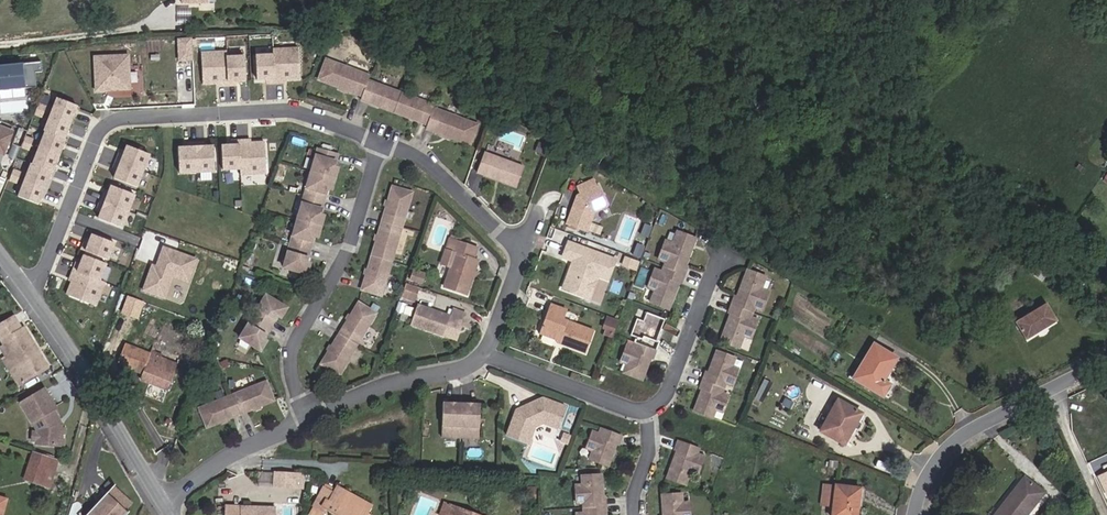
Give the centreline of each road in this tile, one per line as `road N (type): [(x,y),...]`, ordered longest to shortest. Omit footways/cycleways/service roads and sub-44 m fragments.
road 1 (residential): [(378,142),(293,110),(113,119),(97,132),(30,293)]
road 2 (residential): [(484,353),(524,253),(446,180),(378,142)]
road 3 (residential): [(378,142),(343,260),(296,335),(293,366),(311,411)]
road 4 (residential): [(1106,364),(942,444),(913,514)]
road 5 (residential): [(166,505),(30,293)]
road 6 (residential): [(311,411),(465,368),(484,353)]
road 7 (residential): [(652,411),(484,353)]
road 8 (residential): [(722,253),(677,375),(652,411)]
road 9 (residential): [(166,505),(311,411)]

